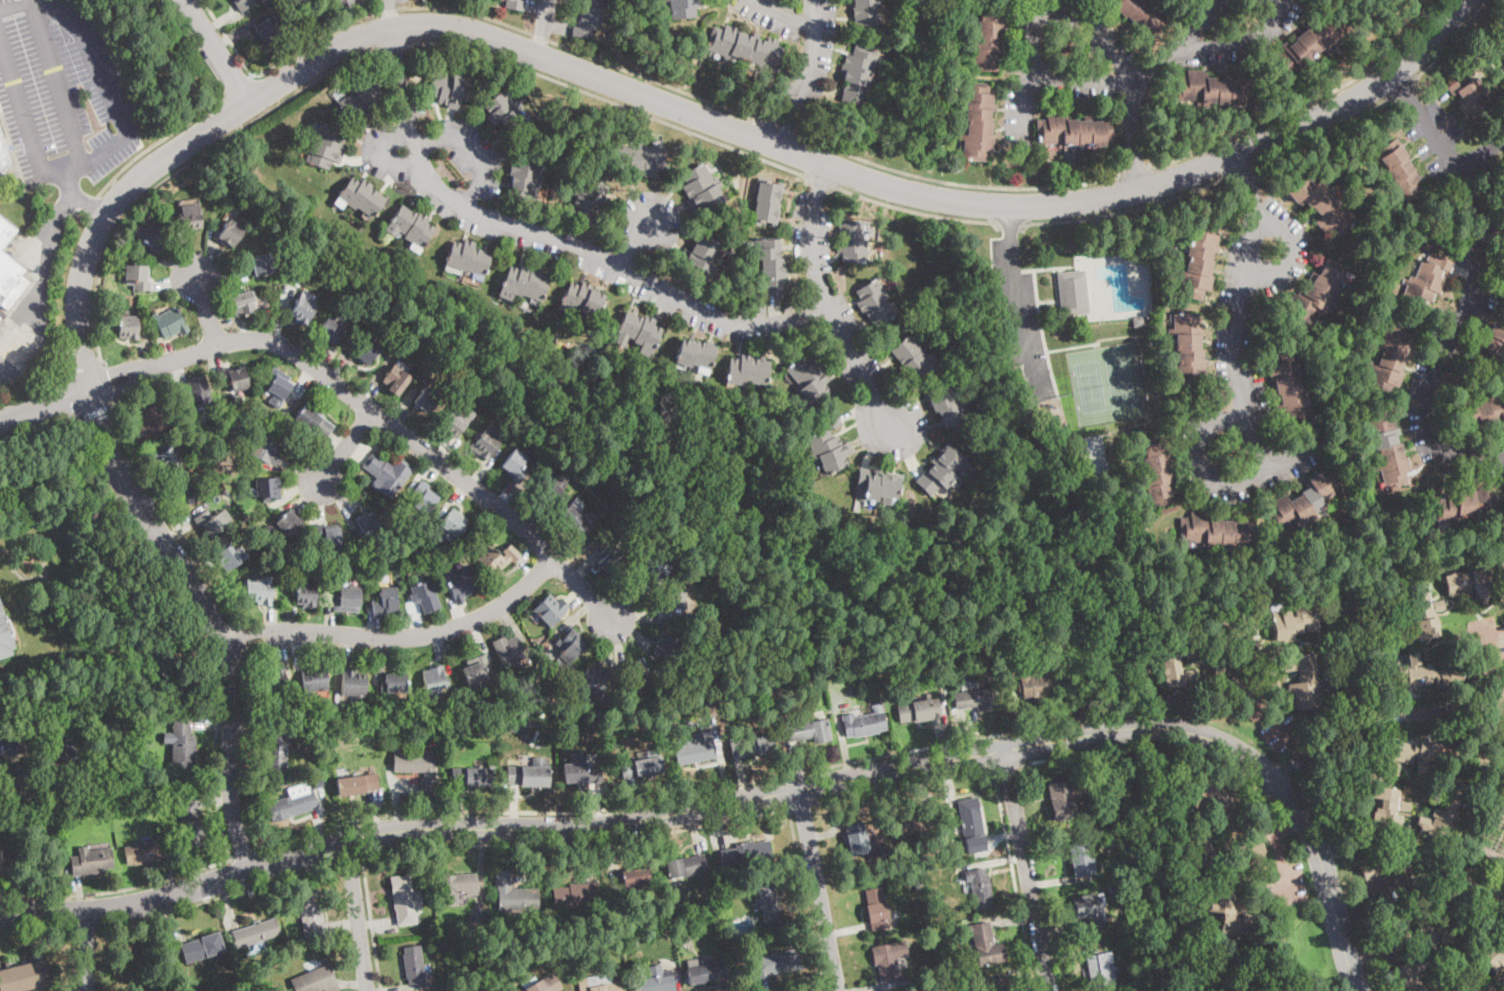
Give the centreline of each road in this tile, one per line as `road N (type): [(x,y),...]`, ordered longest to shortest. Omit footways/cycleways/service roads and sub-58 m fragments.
road 1 (residential): [(1463,0),(1416,57),(1347,105),(1185,175),(1046,206),(918,195),(448,26),(363,35),(250,103)]
road 2 (residential): [(1359,990),(1321,860),(1292,801),(1266,772),(1215,740),(1158,727),(594,828),(434,828),(357,837),(250,870)]
road 3 (residential): [(612,621),(512,518),(286,346),(235,340),(90,387)]
road 4 (residential): [(397,27),(408,129),(428,183),(457,208),(507,220),(617,268),(710,319),(770,327),(834,313)]
road 5 (residential): [(250,870),(230,788),(226,648),(119,476),(90,387)]
road 6 (residential): [(1503,461),(1440,454),(1427,385),(1474,267),(1478,202),(1397,72)]
road 7 (residential): [(250,103),(146,171),(106,217),(79,300),(90,387)]
road 8 (residential): [(226,648),(300,632),(443,631),(512,598),(553,560)]
road 9 (residential): [(1233,488),(1263,205),(1245,149)]
road 10 (residential): [(892,428),(811,247),(826,165)]
road 11 (residential): [(0,912),(110,911),(250,870)]
road 12 (residential): [(1143,82),(1067,18),(1032,21),(1024,142)]
road 13 (residential): [(1275,780),(1324,743),(1389,717),(1441,714),(1503,688)]
road 14 (residential): [(1048,990),(1004,751)]
road 15 (residential): [(1138,189),(1132,108),(1145,77),(1226,0)]
road 16 (residential): [(839,990),(800,790)]
road 17 (residential): [(346,840),(367,990)]
road 18 (residential): [(775,142),(818,40),(818,0)]
road 19 (residential): [(412,141),(461,138),(474,148),(481,168),(463,210)]
road 20 (residential): [(1176,48),(1209,48),(1257,33),(1282,15),(1282,0)]
road 21 (residential): [(250,103),(183,0)]

